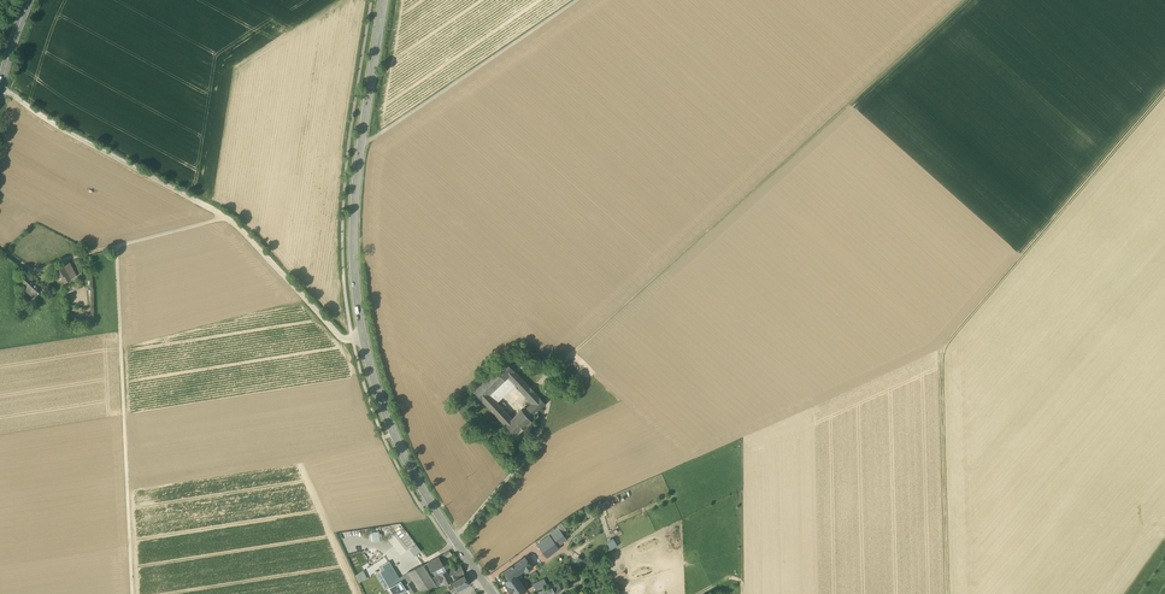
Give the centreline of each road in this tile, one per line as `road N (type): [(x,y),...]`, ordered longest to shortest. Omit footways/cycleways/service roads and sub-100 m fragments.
road 1 (secondary): [(493,593),(416,479),(362,336),(356,190),(383,0)]
road 2 (track): [(1164,92),(940,350),(948,593)]
road 3 (track): [(362,336),(341,338),(226,217),(1,87)]
road 4 (track): [(132,593),(116,246)]
road 5 (track): [(361,143),(577,0)]
road 6 (track): [(0,248),(35,271),(116,246)]

